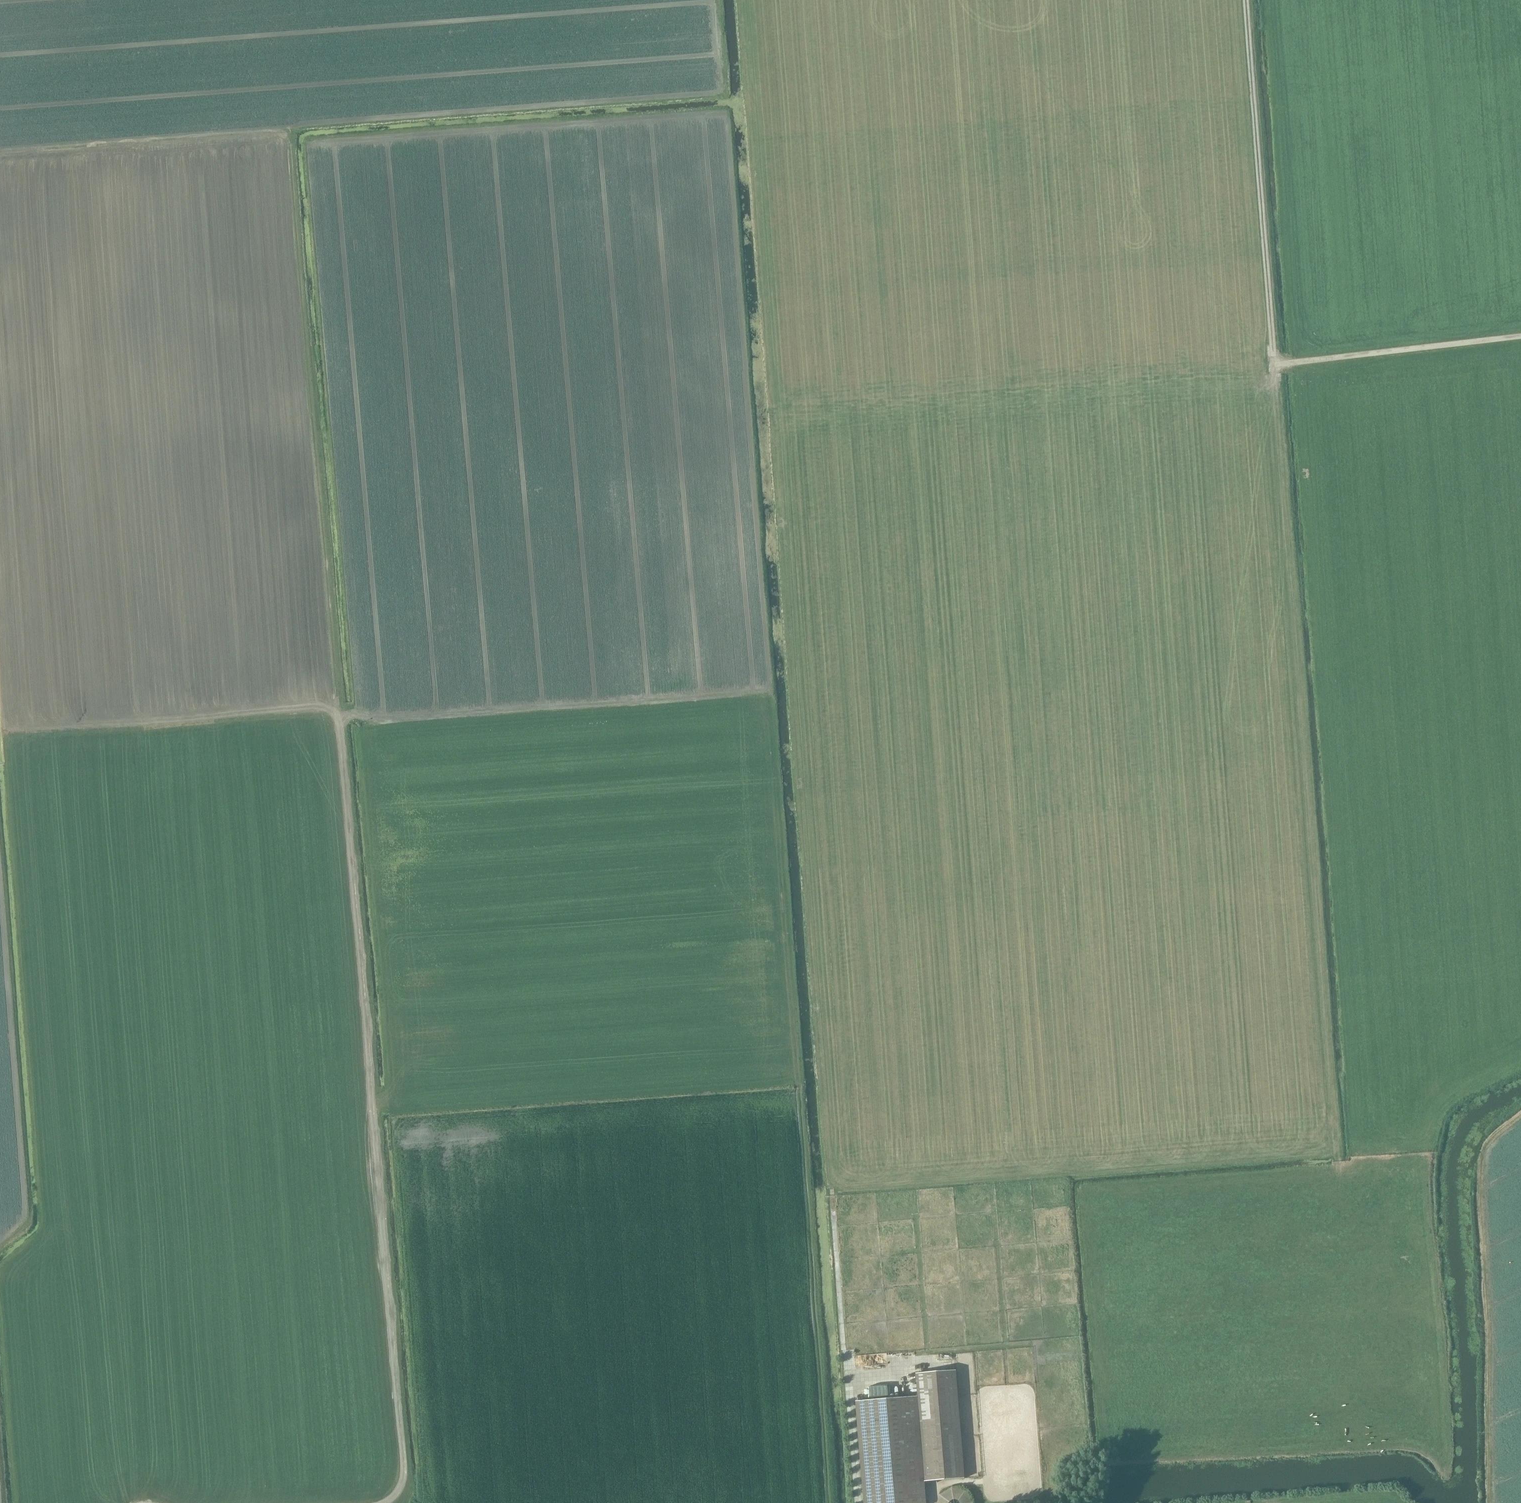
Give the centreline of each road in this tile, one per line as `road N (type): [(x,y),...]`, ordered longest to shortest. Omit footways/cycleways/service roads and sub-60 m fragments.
road 1 (track): [(337,715),(402,1469),(396,1492),(380,1502)]

